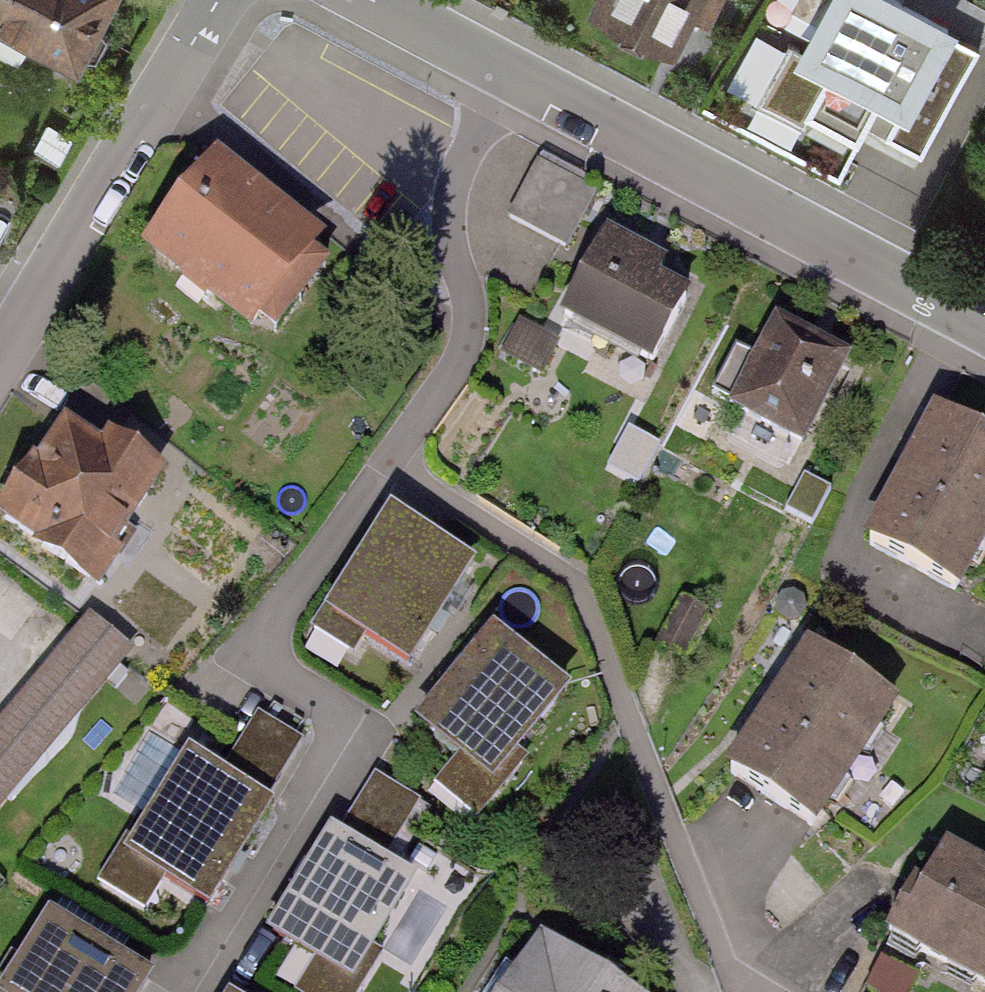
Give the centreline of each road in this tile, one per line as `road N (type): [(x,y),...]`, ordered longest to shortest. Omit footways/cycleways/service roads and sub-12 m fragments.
road 1 (residential): [(984,329),(369,0)]
road 2 (residential): [(0,359),(218,0)]

